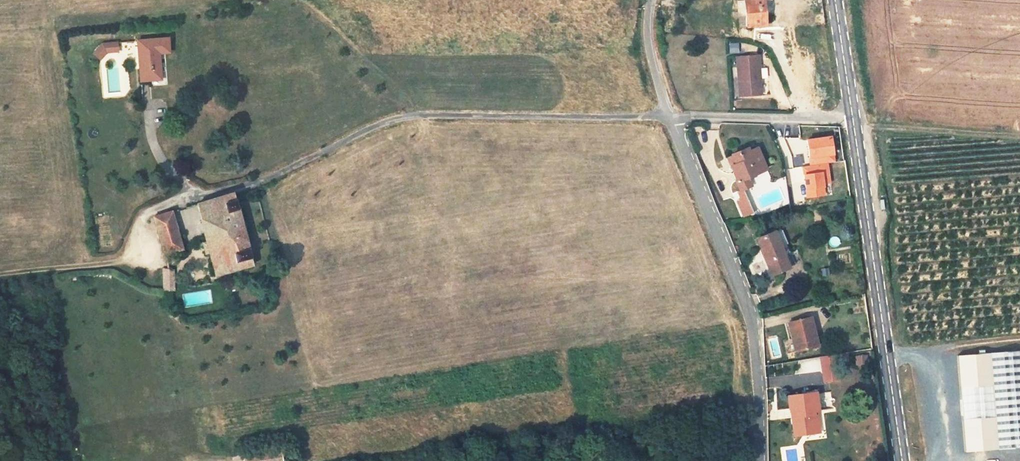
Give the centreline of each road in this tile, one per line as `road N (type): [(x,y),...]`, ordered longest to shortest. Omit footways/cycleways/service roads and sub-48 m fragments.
road 1 (residential): [(670,118),(404,117),(254,184),(154,208),(127,258)]
road 2 (residential): [(760,460),(746,299),(670,118)]
road 3 (secondary): [(903,460),(853,120)]
road 4 (residential): [(853,120),(670,118)]
road 5 (track): [(0,275),(127,258)]
road 6 (secondary): [(853,120),(835,0)]
road 7 (residential): [(670,118),(649,14),(654,0)]

